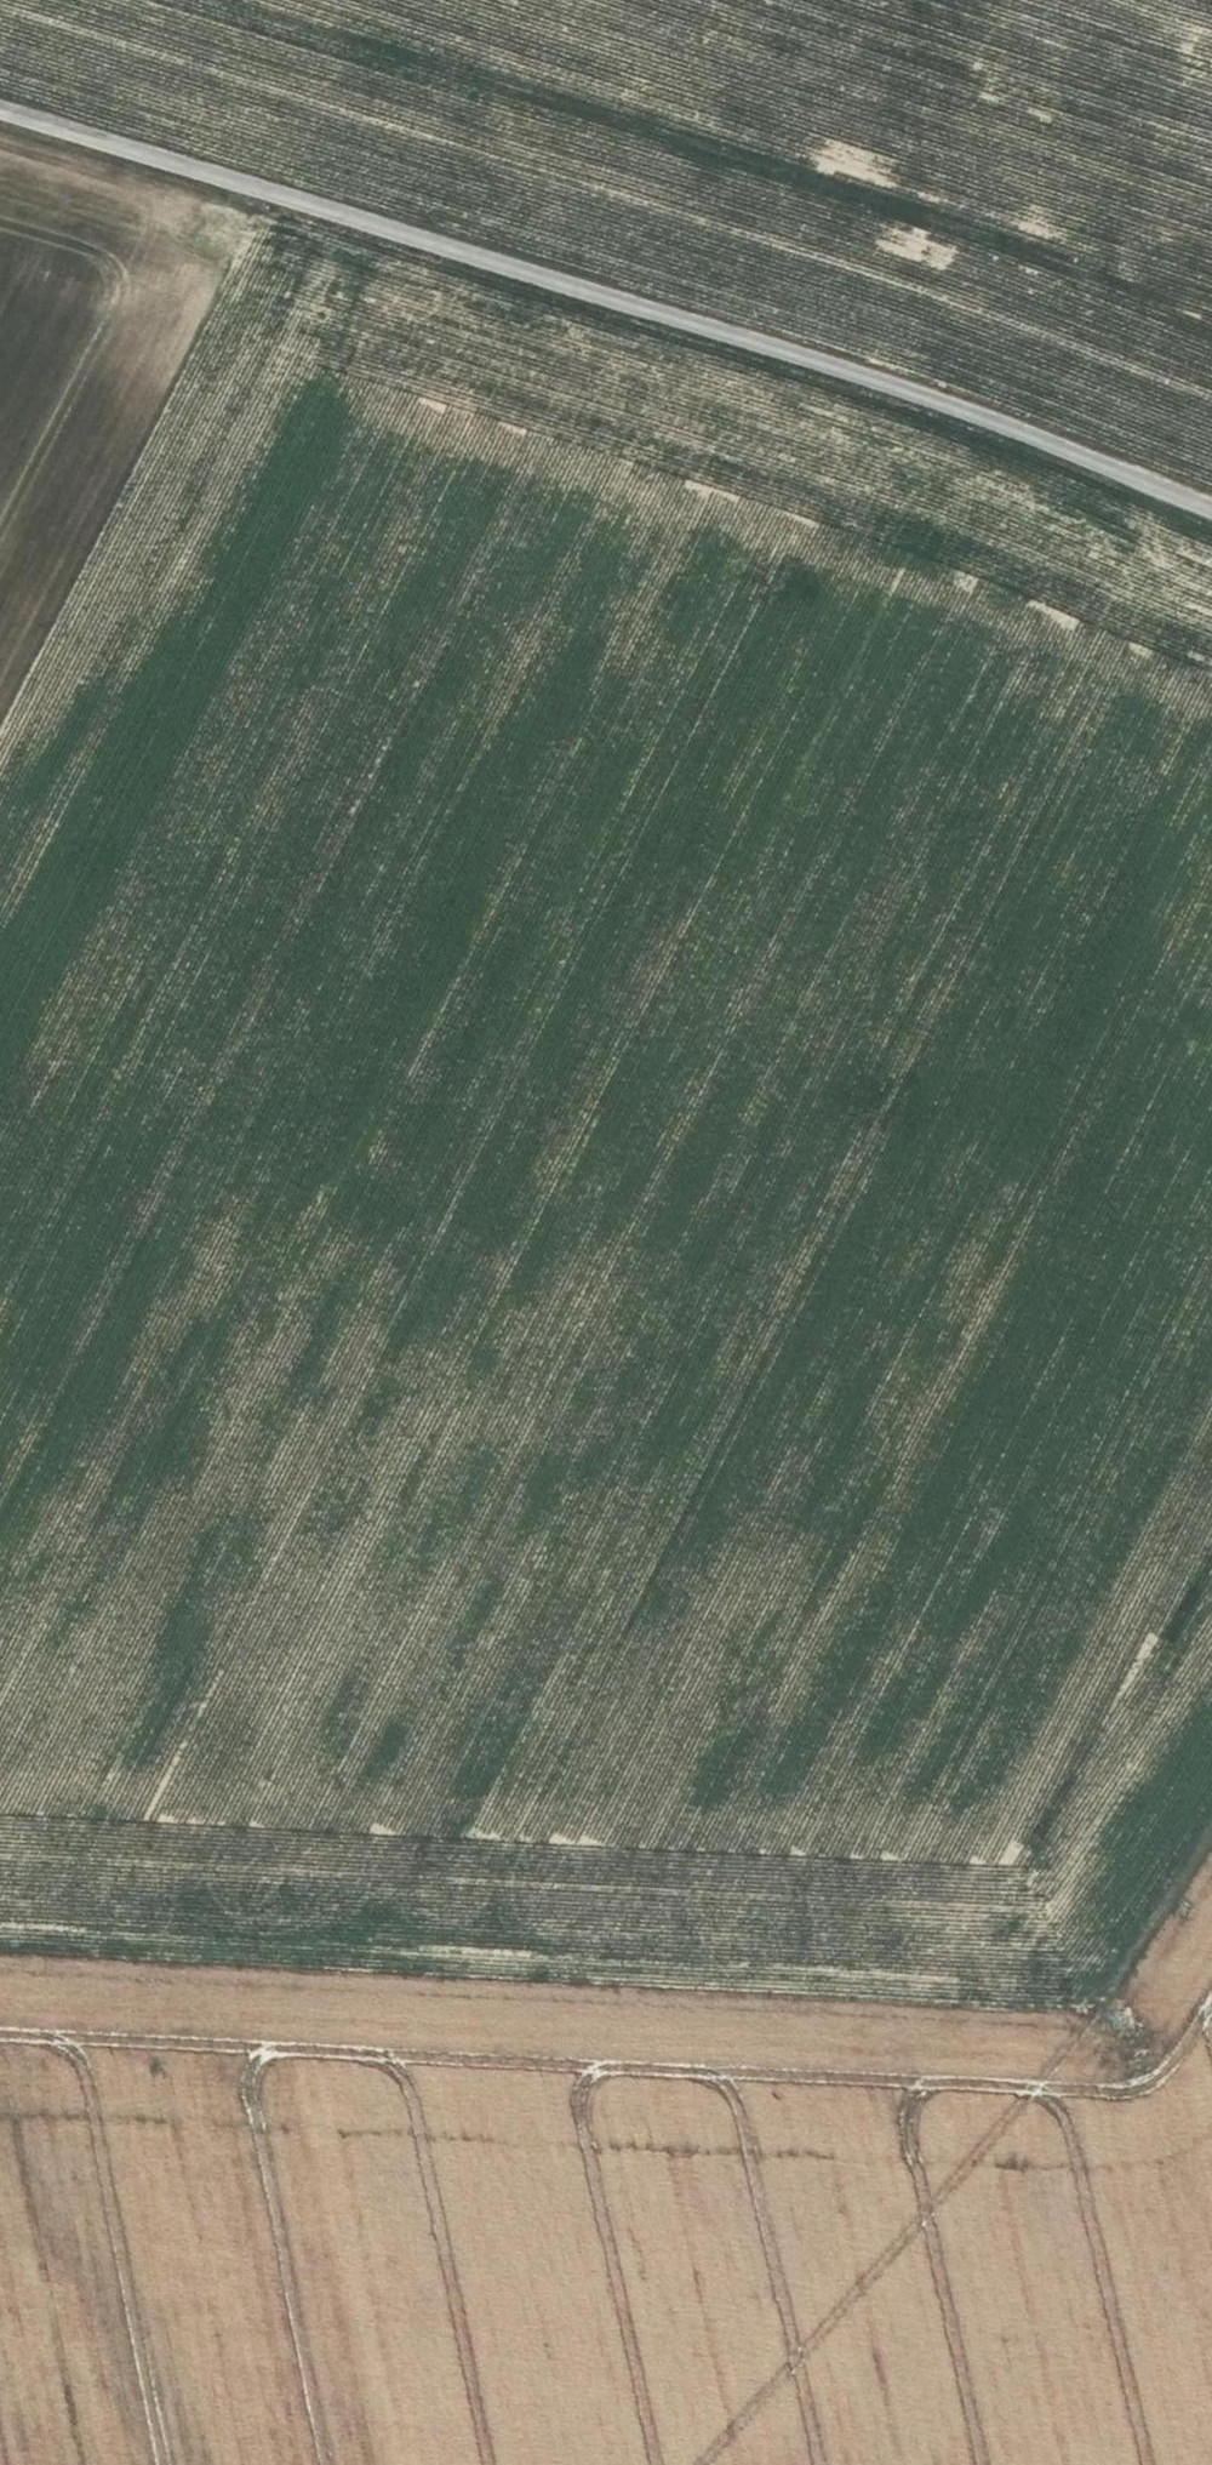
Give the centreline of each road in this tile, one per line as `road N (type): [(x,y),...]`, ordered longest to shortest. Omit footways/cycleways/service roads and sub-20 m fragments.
road 1 (unclassified): [(0,111),(950,402),(1211,505)]
road 2 (track): [(1211,1818),(1103,1990)]

